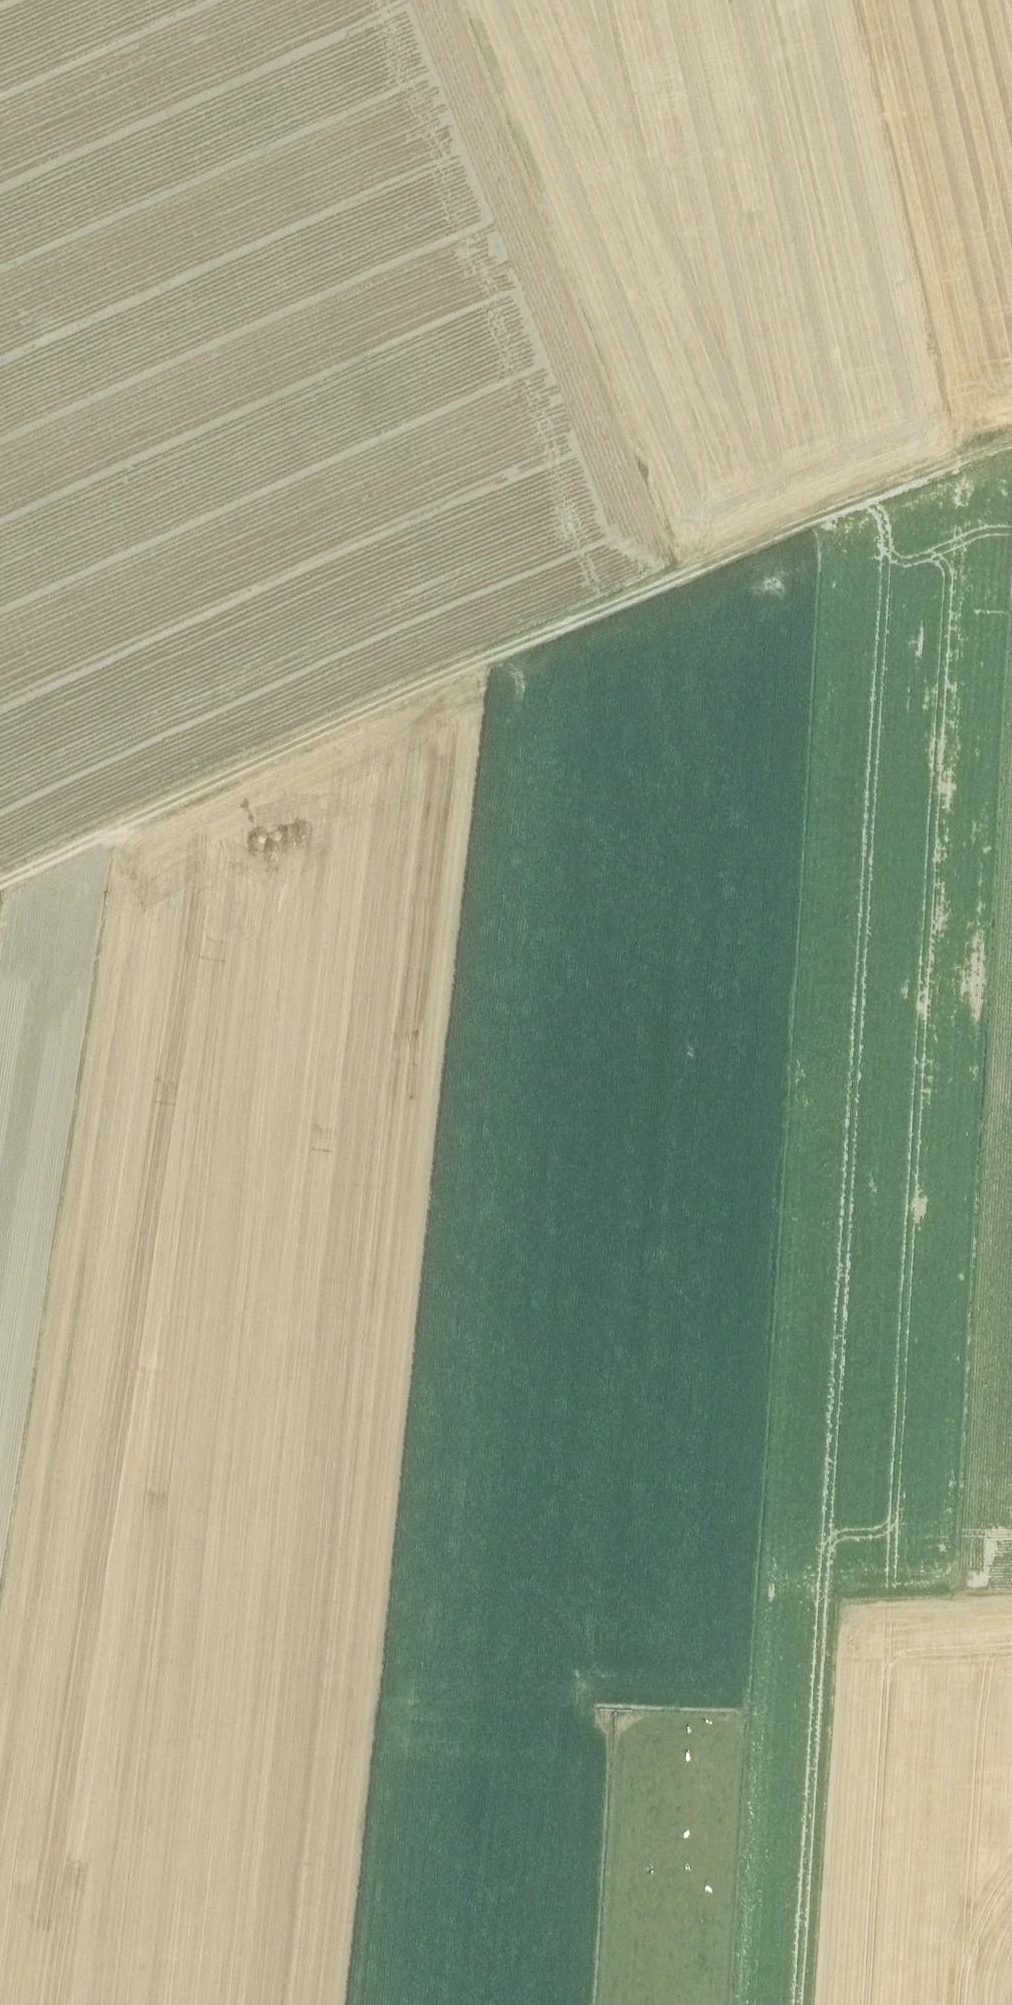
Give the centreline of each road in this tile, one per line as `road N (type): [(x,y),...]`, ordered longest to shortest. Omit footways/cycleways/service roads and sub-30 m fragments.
road 1 (track): [(0,881),(440,676),(931,467),(1011,445)]

